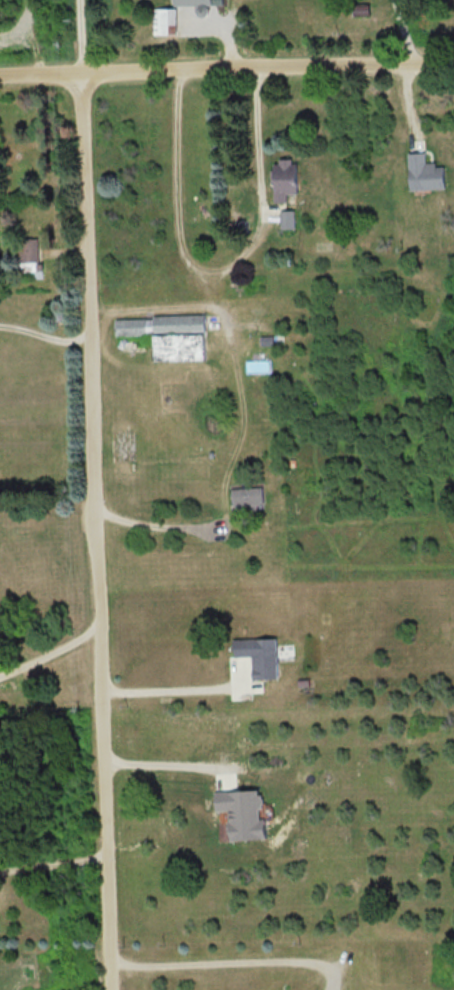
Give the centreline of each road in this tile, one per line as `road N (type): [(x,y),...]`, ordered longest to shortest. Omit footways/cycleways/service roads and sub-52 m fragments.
road 1 (residential): [(85,71),(109,854),(0,865)]
road 2 (residential): [(0,74),(453,58)]
road 3 (residential): [(109,854),(111,989)]

